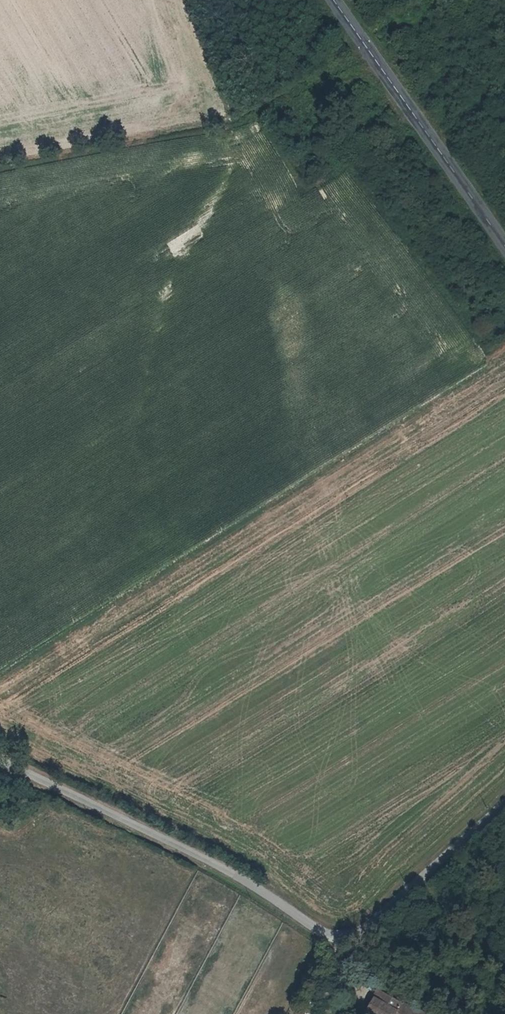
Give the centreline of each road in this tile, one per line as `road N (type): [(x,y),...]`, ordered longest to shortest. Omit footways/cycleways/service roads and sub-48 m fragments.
road 1 (unclassified): [(504,822),(352,953),(97,805),(0,762)]
road 2 (tertiary): [(504,246),(335,0)]

